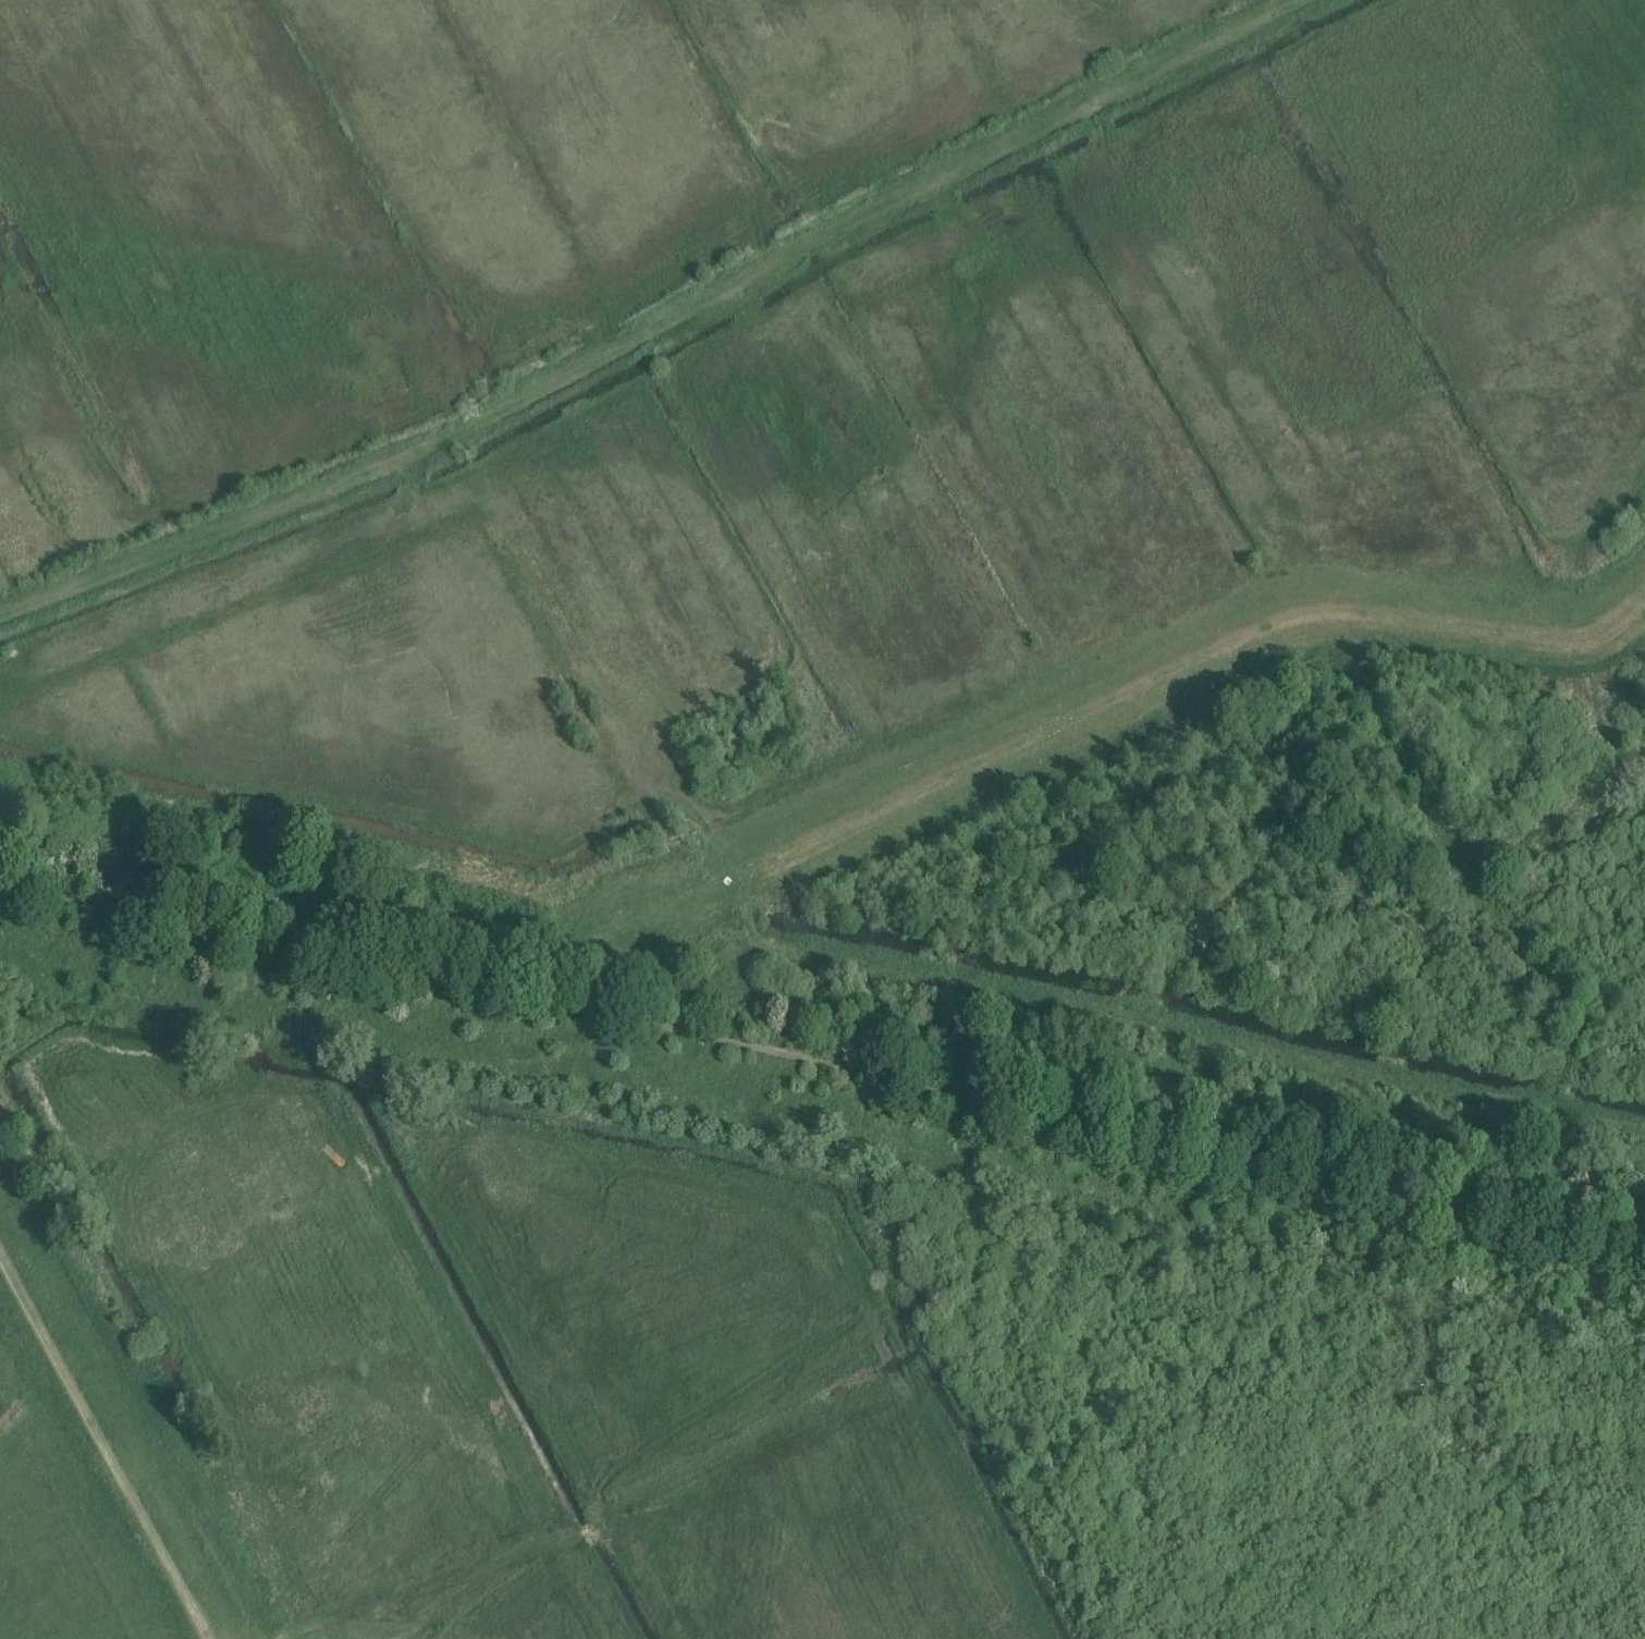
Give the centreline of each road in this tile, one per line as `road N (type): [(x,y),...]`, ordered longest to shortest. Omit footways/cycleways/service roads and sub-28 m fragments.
road 1 (track): [(0,623),(469,433),(776,258),(828,243),(1296,0)]
road 2 (track): [(1644,579),(1585,621),(1306,600),(784,830),(582,947)]
road 3 (track): [(0,1245),(209,1638)]

